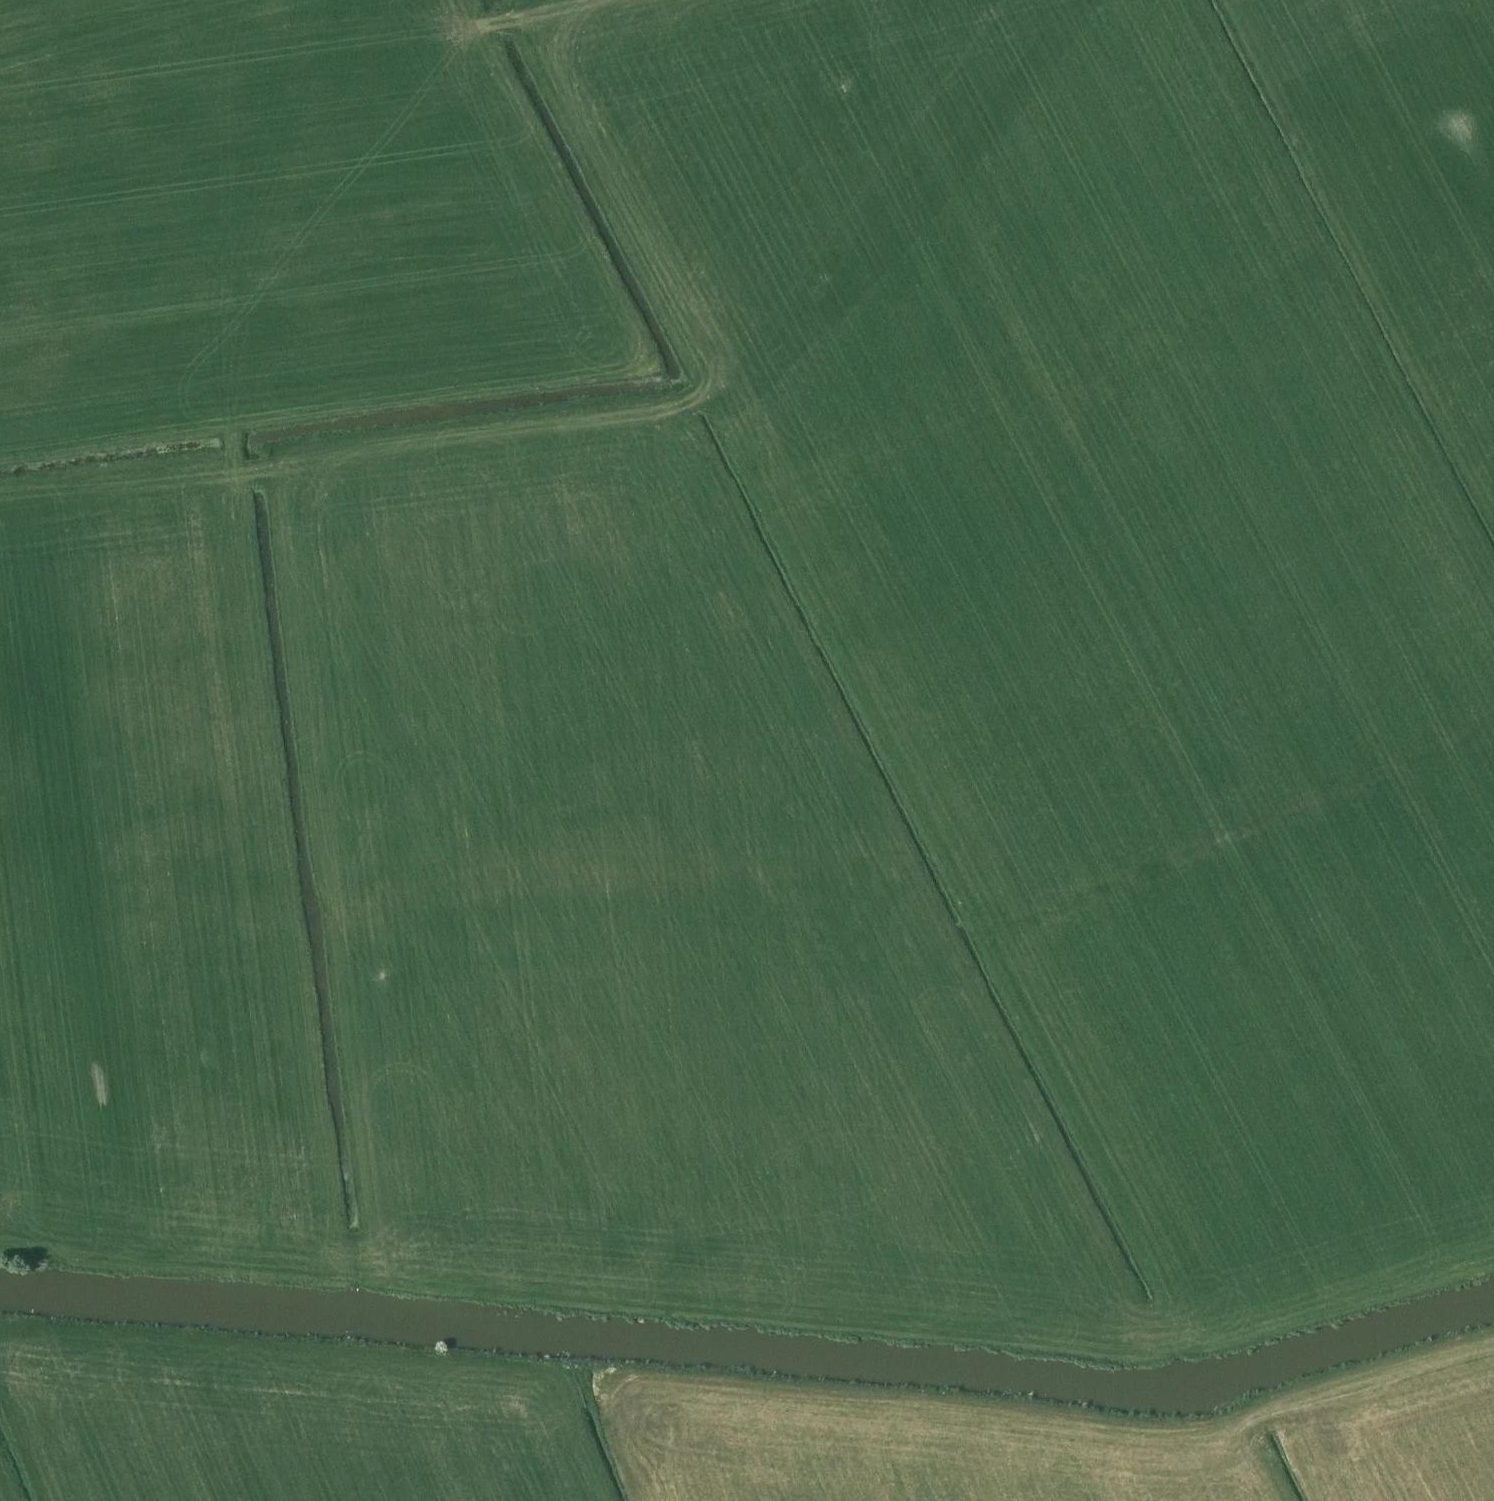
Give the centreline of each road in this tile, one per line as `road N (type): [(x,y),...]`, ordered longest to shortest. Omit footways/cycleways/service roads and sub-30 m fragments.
road 1 (track): [(1493,1345),(1284,1405),(1240,1429)]

